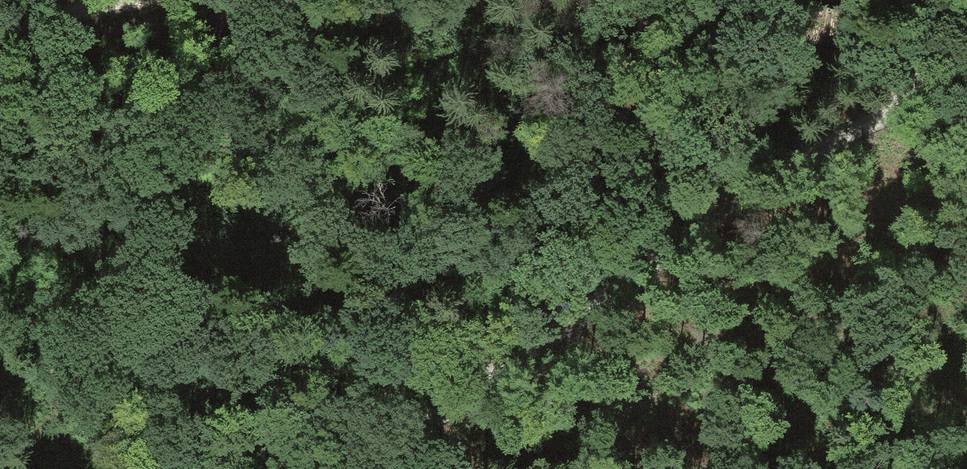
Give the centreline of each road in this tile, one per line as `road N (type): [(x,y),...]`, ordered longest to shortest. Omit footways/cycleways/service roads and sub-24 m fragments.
road 1 (track): [(380,468),(459,384),(572,316),(715,211),(863,128),(843,0)]
road 2 (track): [(137,0),(0,33)]

